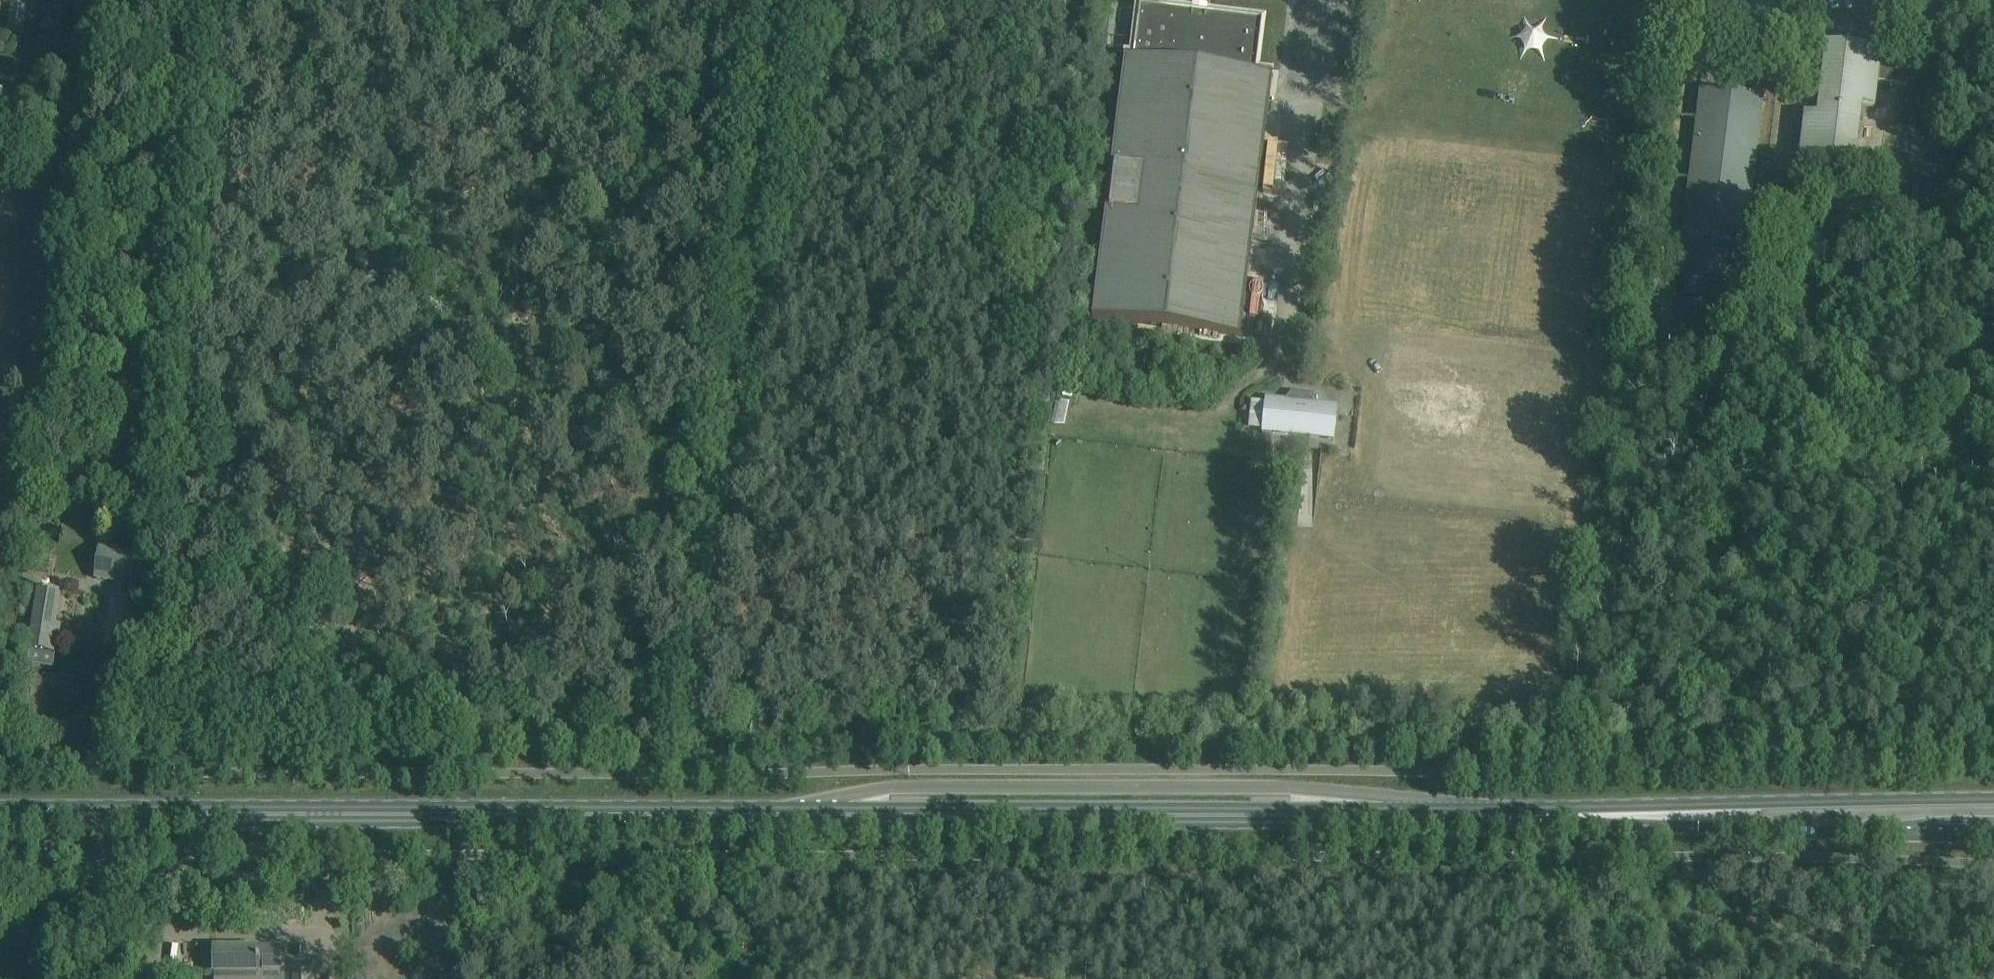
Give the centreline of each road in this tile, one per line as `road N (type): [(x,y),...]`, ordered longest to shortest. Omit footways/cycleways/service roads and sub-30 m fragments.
road 1 (primary): [(0,813),(1546,814)]
road 2 (primary): [(1546,814),(1993,833)]
road 3 (primary): [(1993,798),(1546,814)]

